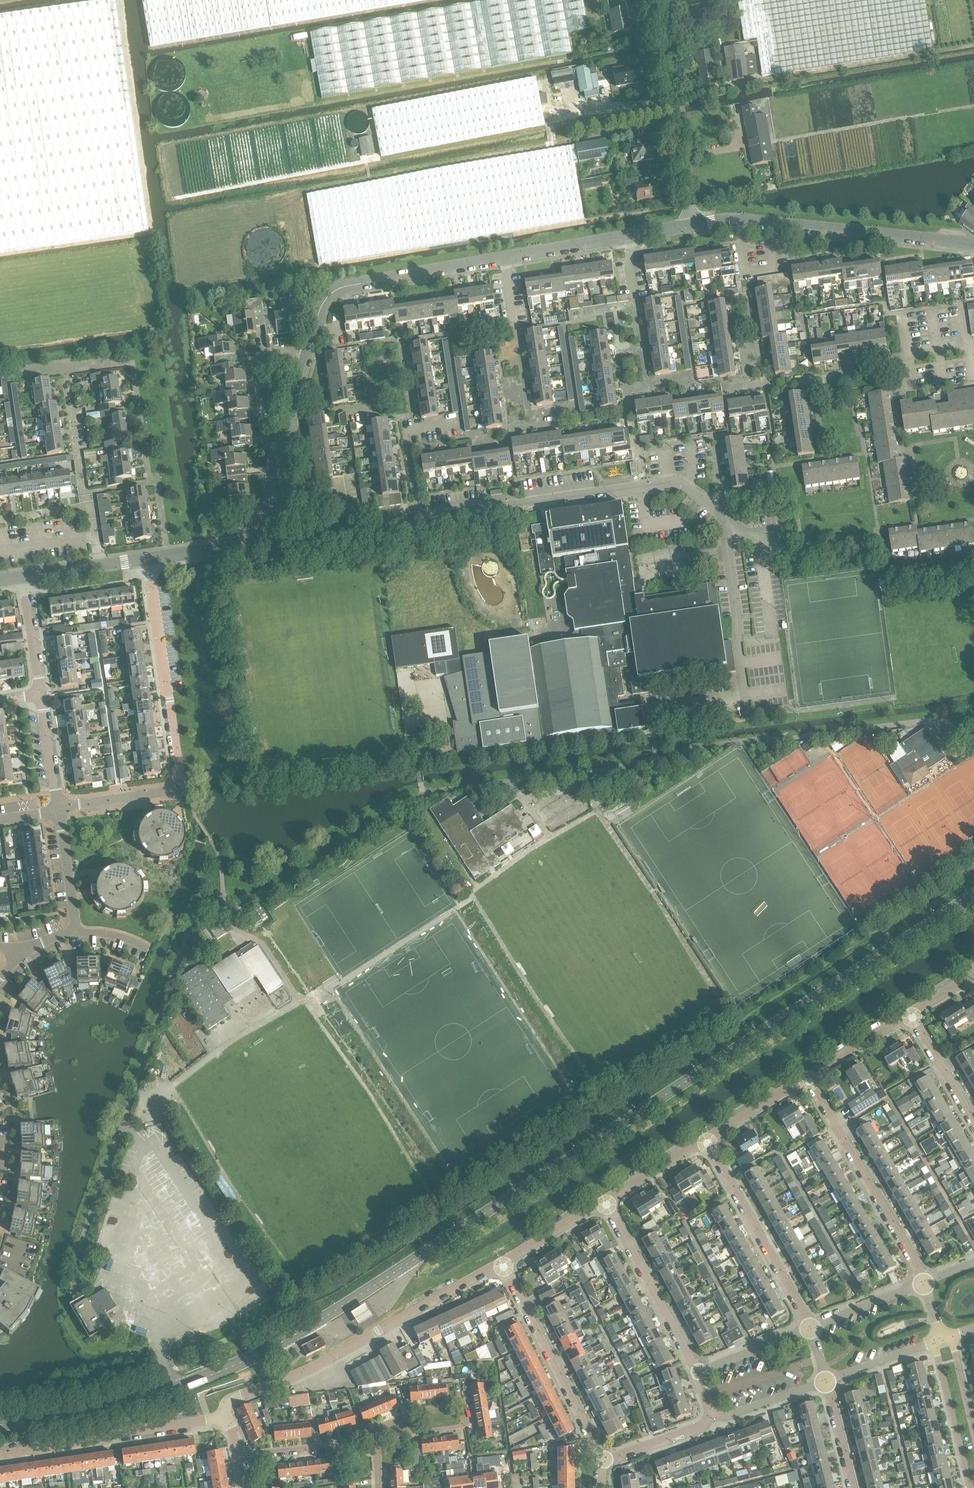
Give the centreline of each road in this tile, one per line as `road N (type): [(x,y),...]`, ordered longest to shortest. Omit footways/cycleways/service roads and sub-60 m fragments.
road 1 (secondary): [(0,1425),(86,1412),(222,1374),(461,1234),(973,895)]
road 2 (residential): [(269,490),(329,295),(693,225)]
road 3 (residential): [(747,696),(726,527),(684,484),(418,518)]
road 4 (residential): [(224,1416),(228,1400),(307,1369),(501,1263)]
road 5 (tertiary): [(973,247),(731,221),(693,225)]
road 6 (residential): [(923,1283),(806,1075)]
road 7 (residential): [(175,790),(180,782),(147,559)]
road 8 (tertiary): [(693,225),(656,0)]
road 9 (residential): [(0,1455),(224,1416)]
road 10 (residential): [(603,1460),(501,1263)]
road 11 (residential): [(810,1328),(704,1138)]
road 12 (residential): [(99,566),(66,372)]
road 13 (residential): [(699,1371),(604,1200)]
road 14 (residential): [(147,559),(231,546),(259,525),(269,490)]
road 15 (residential): [(418,518),(390,521),(269,490)]
road 16 (residential): [(970,1487),(934,1341)]
road 17 (residential): [(238,1457),(337,1446),(376,1431)]
road 18 (residential): [(409,1425),(410,1413),(462,1401),(465,1425),(414,1432)]
road 19 (residential): [(418,518),(407,429),(453,422)]
road 20 (residential): [(973,1122),(910,1012)]
road 21 (residential): [(710,1413),(727,1415),(826,1380)]
road 22 (residential): [(923,1283),(810,1328)]
road 23 (residential): [(806,1075),(910,1012)]
road 24 (residential): [(58,811),(75,931)]
road 25 (residential): [(501,1263),(604,1200)]
road 26 (residential): [(704,1138),(806,1075)]

